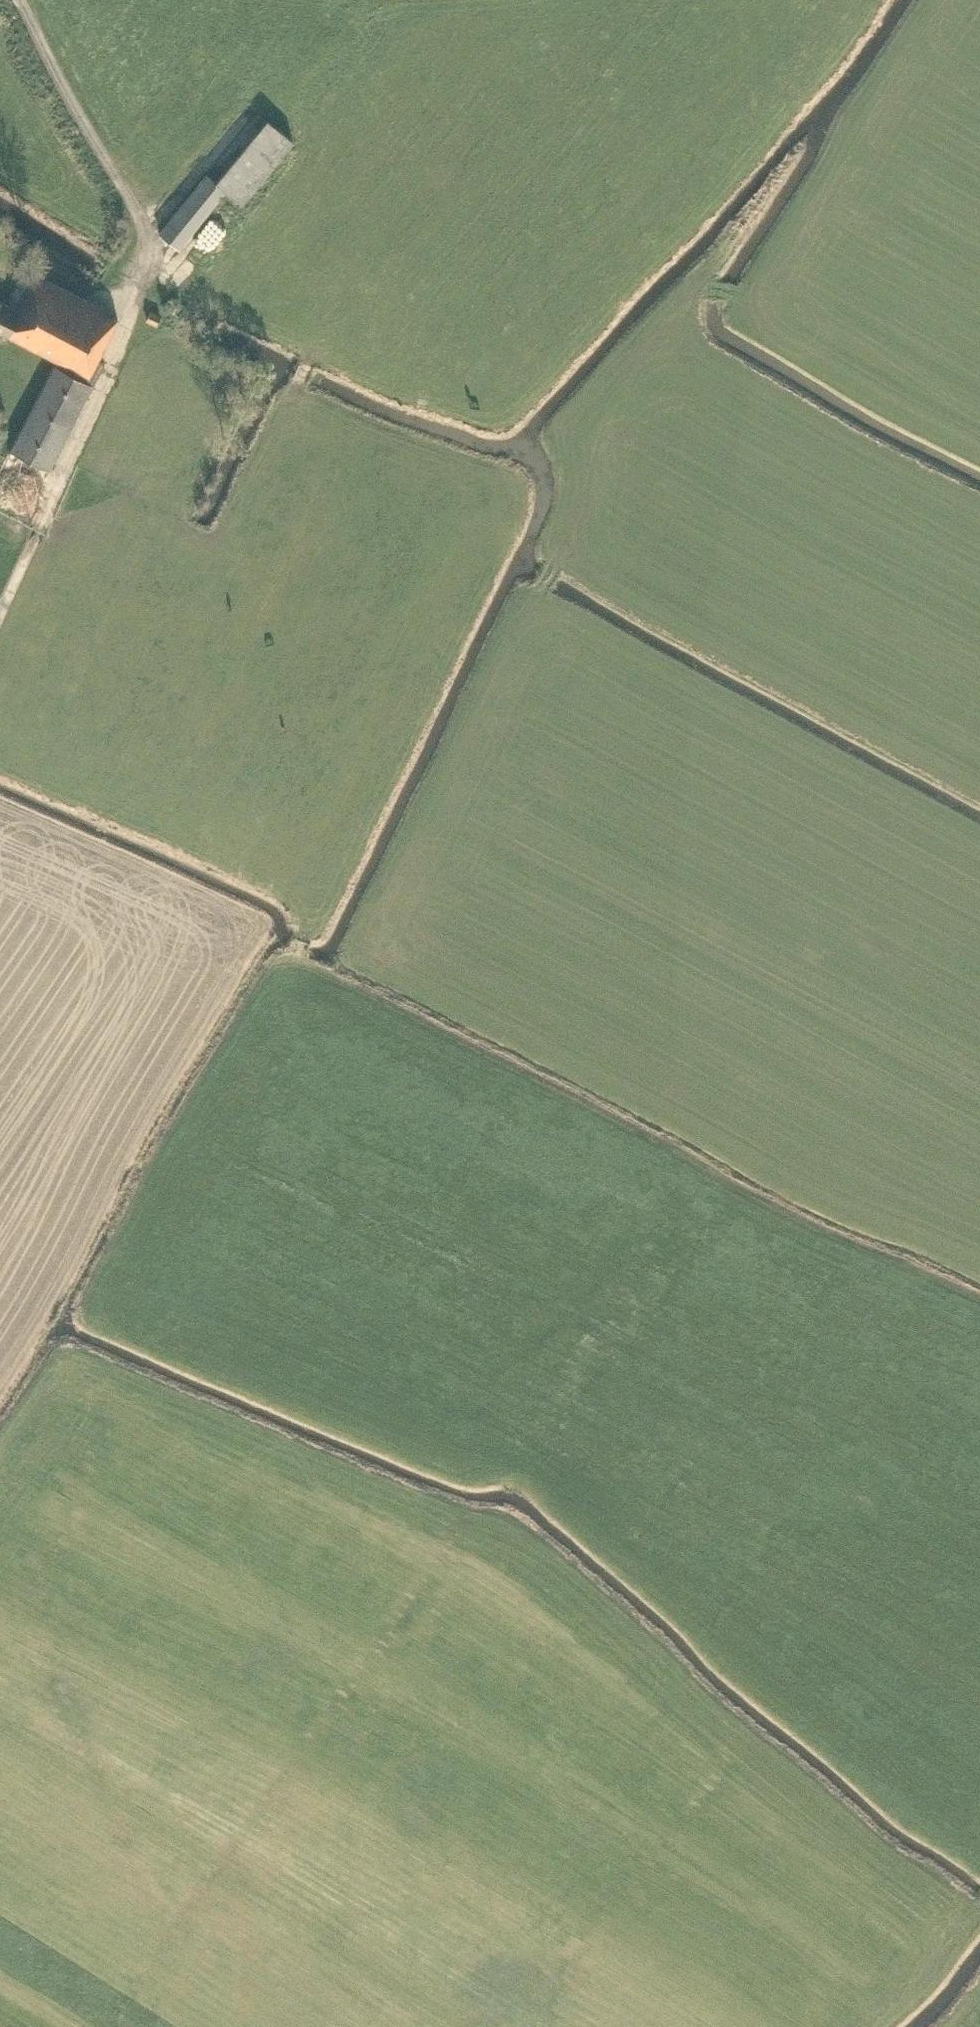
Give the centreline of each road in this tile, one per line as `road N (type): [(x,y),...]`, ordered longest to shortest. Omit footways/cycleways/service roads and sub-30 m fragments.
road 1 (unclassified): [(104,155),(19,0)]

